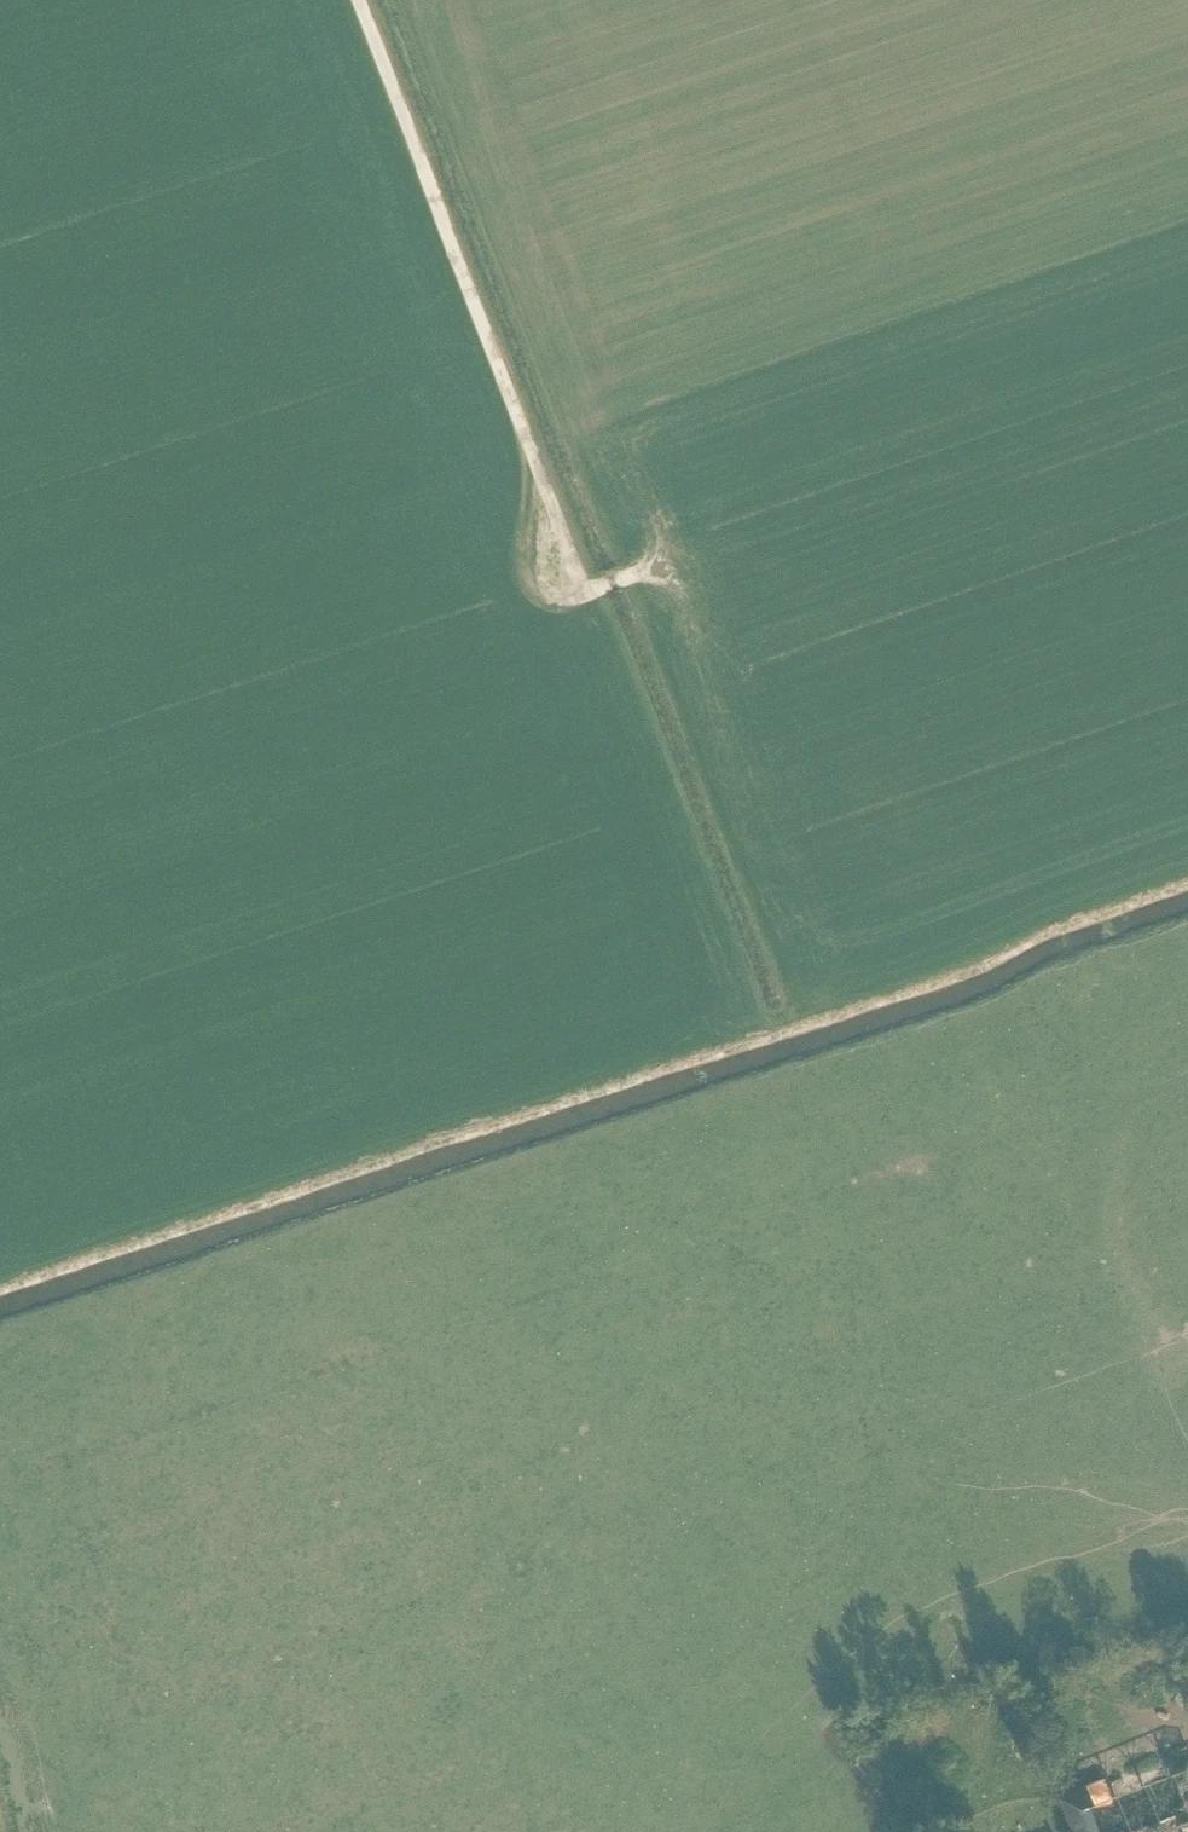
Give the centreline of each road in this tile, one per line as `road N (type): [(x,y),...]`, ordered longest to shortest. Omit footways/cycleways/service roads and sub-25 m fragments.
road 1 (track): [(359,0),(572,541),(583,598),(631,583)]

